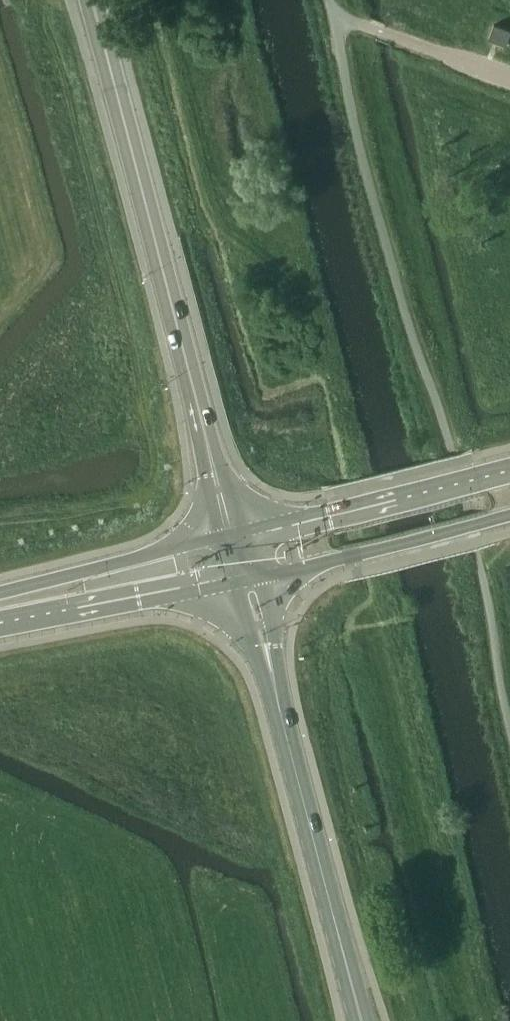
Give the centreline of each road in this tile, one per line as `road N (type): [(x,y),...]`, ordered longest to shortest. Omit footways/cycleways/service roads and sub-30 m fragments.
road 1 (primary): [(233,539),(89,0)]
road 2 (primary): [(363,1020),(245,578)]
road 3 (primary): [(509,470),(233,539)]
road 4 (primary): [(245,578),(509,514)]
road 5 (primary): [(0,628),(245,578)]
road 6 (primary): [(233,539),(0,595)]
road 7 (unclassified): [(509,78),(333,15)]

